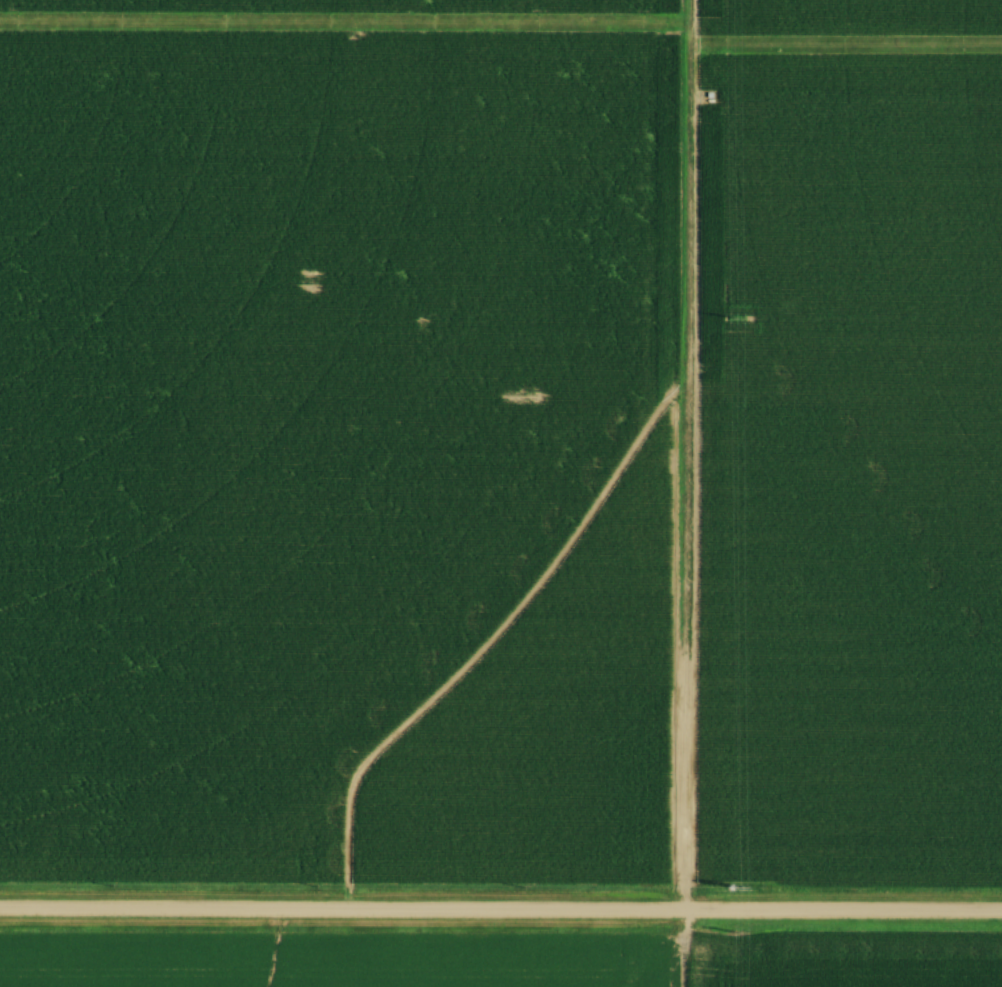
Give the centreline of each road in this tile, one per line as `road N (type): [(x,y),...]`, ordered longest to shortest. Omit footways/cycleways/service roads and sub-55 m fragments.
road 1 (residential): [(1001,913),(0,911)]

